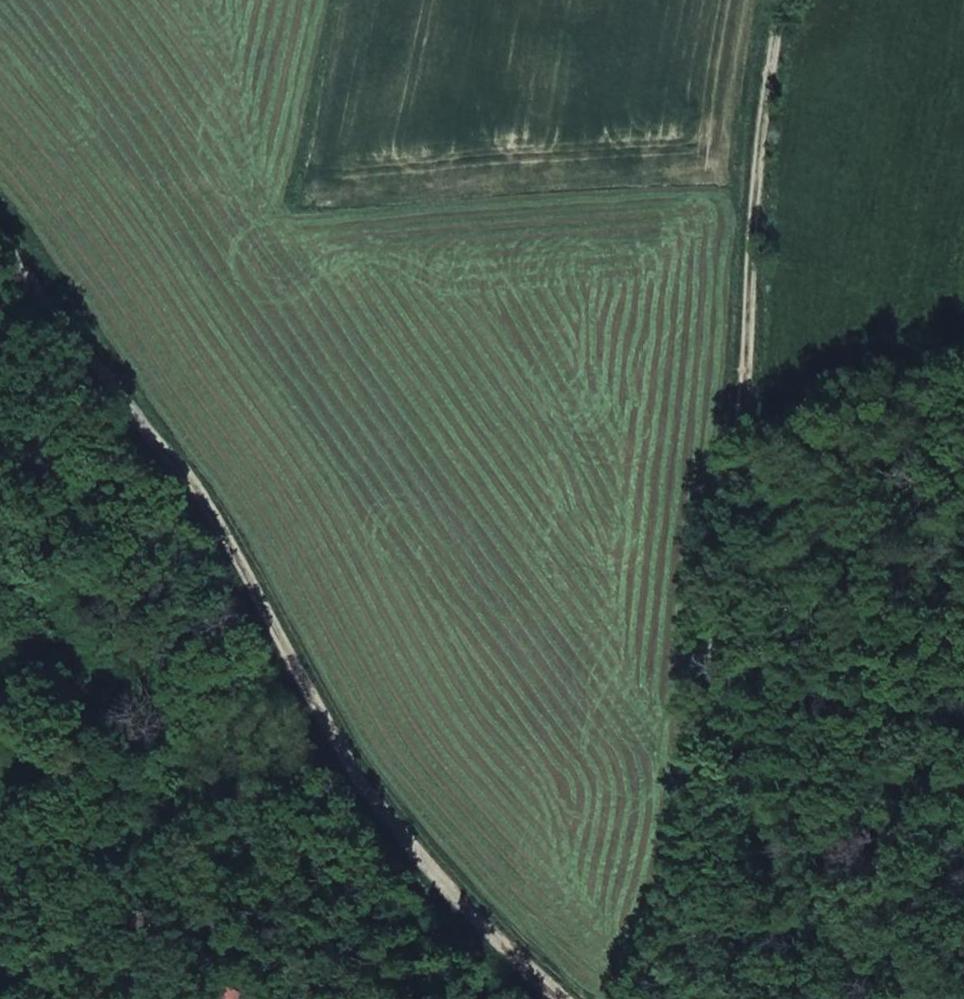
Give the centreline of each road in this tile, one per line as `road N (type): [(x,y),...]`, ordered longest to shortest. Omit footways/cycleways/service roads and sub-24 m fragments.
road 1 (track): [(791,0),(756,212),(749,360),(692,823),(640,998)]
road 2 (track): [(0,198),(202,476),(331,699),(577,998)]

